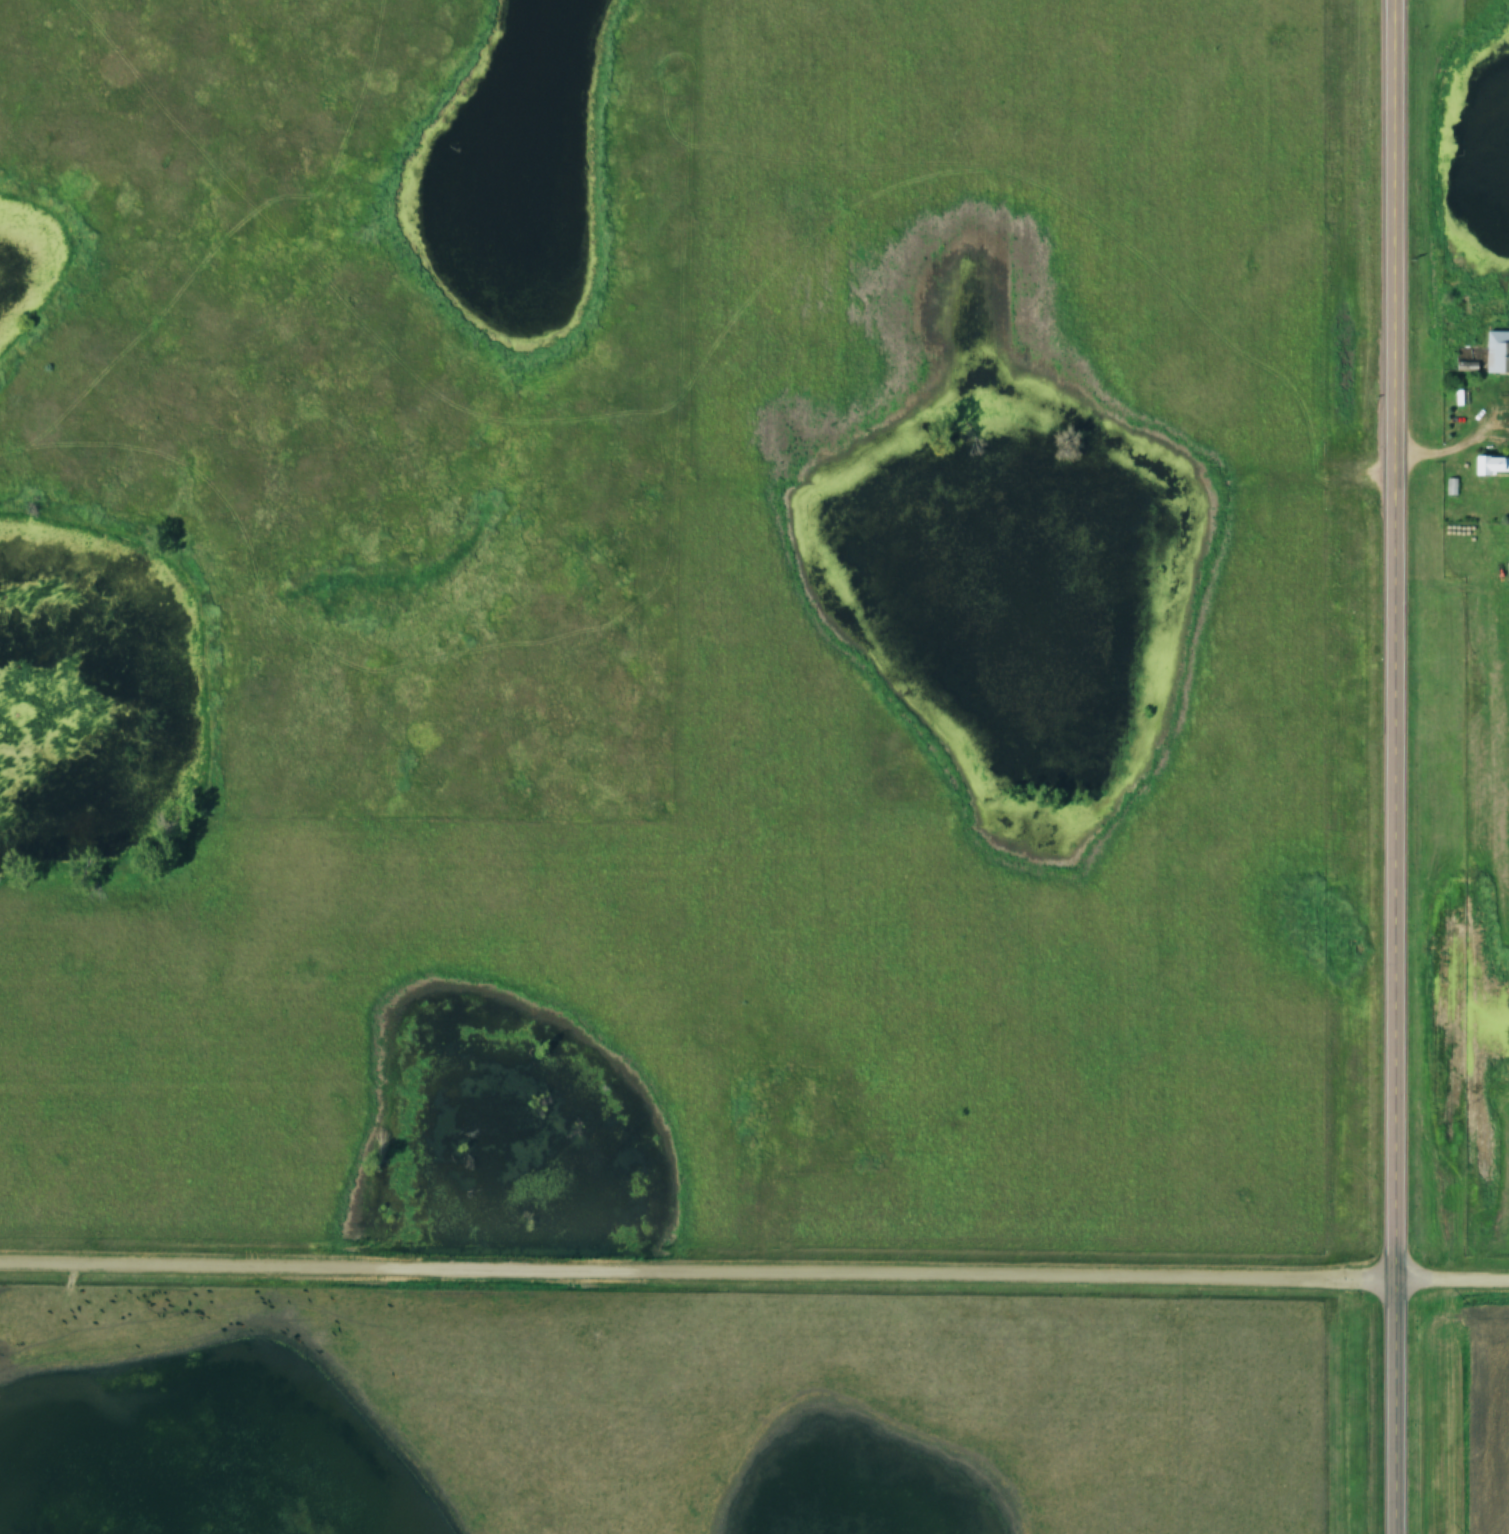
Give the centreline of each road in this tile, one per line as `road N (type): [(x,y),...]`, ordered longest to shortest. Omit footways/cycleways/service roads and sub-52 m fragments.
road 1 (secondary): [(1392,1533),(1392,0)]
road 2 (residential): [(1508,1278),(0,1262)]

